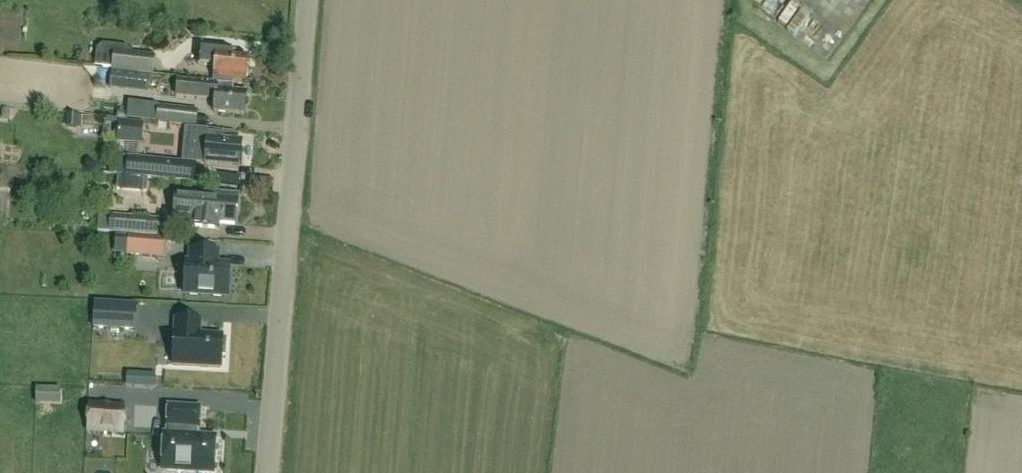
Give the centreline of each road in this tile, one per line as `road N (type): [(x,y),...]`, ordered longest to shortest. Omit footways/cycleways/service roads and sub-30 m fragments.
road 1 (unclassified): [(266,472),(307,0)]

